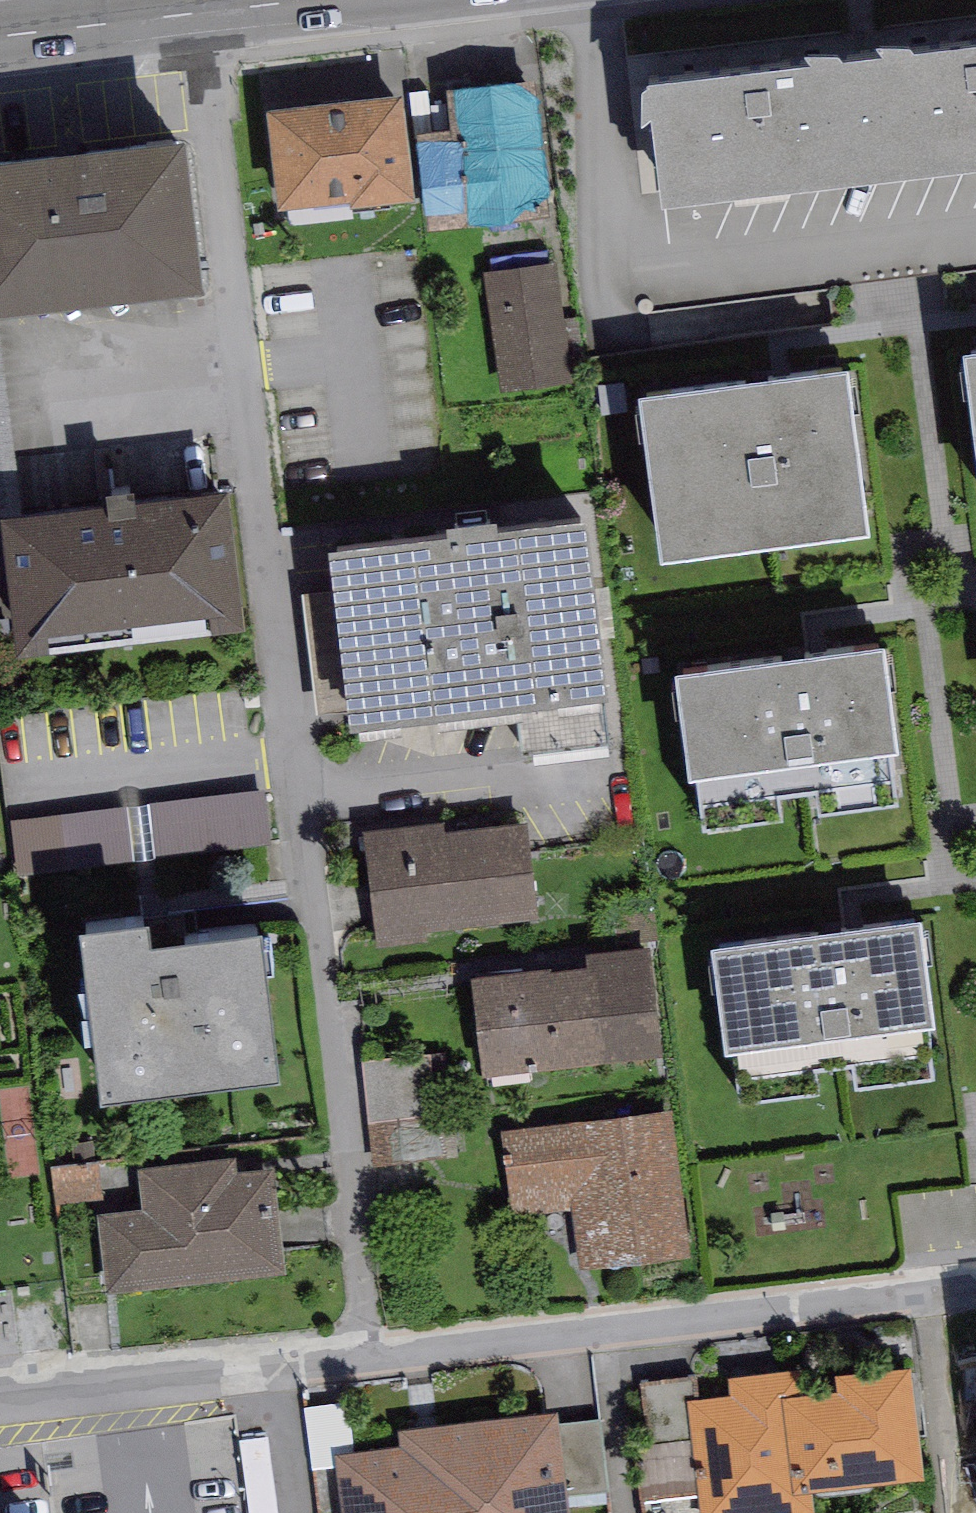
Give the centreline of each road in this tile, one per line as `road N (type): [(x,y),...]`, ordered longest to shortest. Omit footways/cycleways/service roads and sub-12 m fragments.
road 1 (residential): [(0,1403),(975,1283)]
road 2 (tertiary): [(0,39),(291,0)]

